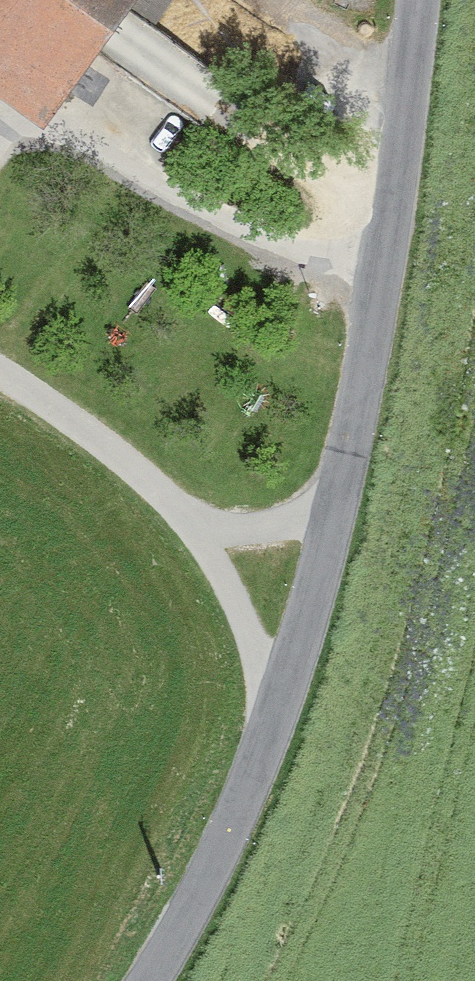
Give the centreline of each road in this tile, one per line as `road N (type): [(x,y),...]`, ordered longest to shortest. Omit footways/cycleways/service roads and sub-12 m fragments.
road 1 (tertiary): [(426,0),(375,393),(334,570),(231,833),(148,980)]
road 2 (track): [(274,735),(253,634),(201,531),(130,460),(0,369)]
road 3 (track): [(348,508),(201,531)]

